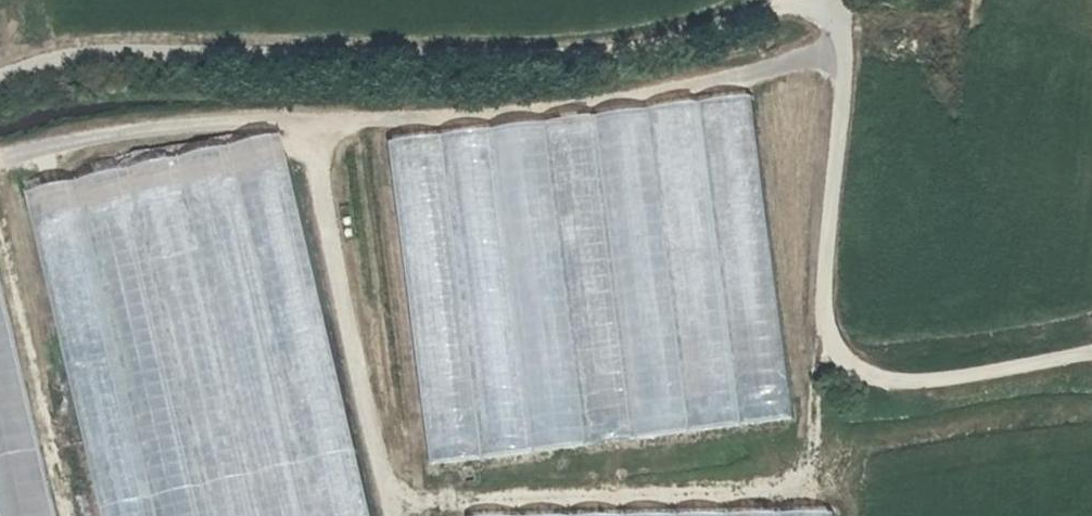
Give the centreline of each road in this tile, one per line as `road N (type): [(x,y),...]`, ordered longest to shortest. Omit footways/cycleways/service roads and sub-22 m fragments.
road 1 (track): [(0,153),(203,125),(487,120),(784,63),(846,17)]
road 2 (track): [(846,17),(807,5),(630,54),(519,61),(83,53),(0,81)]
road 3 (track): [(1091,352),(910,382),(859,379),(821,317),(846,17)]
road 4 (track): [(440,122),(445,515)]

